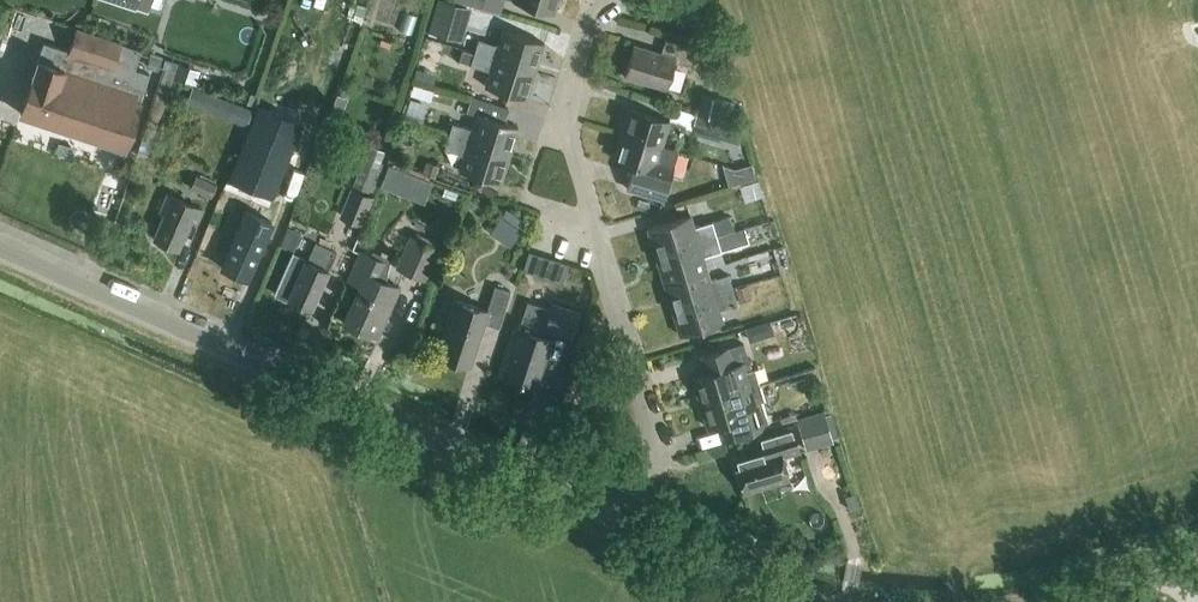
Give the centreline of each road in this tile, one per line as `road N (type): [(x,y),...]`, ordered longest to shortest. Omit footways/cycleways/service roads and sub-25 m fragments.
road 1 (unclassified): [(624,522),(0,247)]
road 2 (residential): [(624,522),(648,470),(651,415),(570,137),(576,72),(597,0)]
road 3 (unclassified): [(817,601),(624,522)]
road 4 (unclassified): [(1197,564),(1069,601)]

